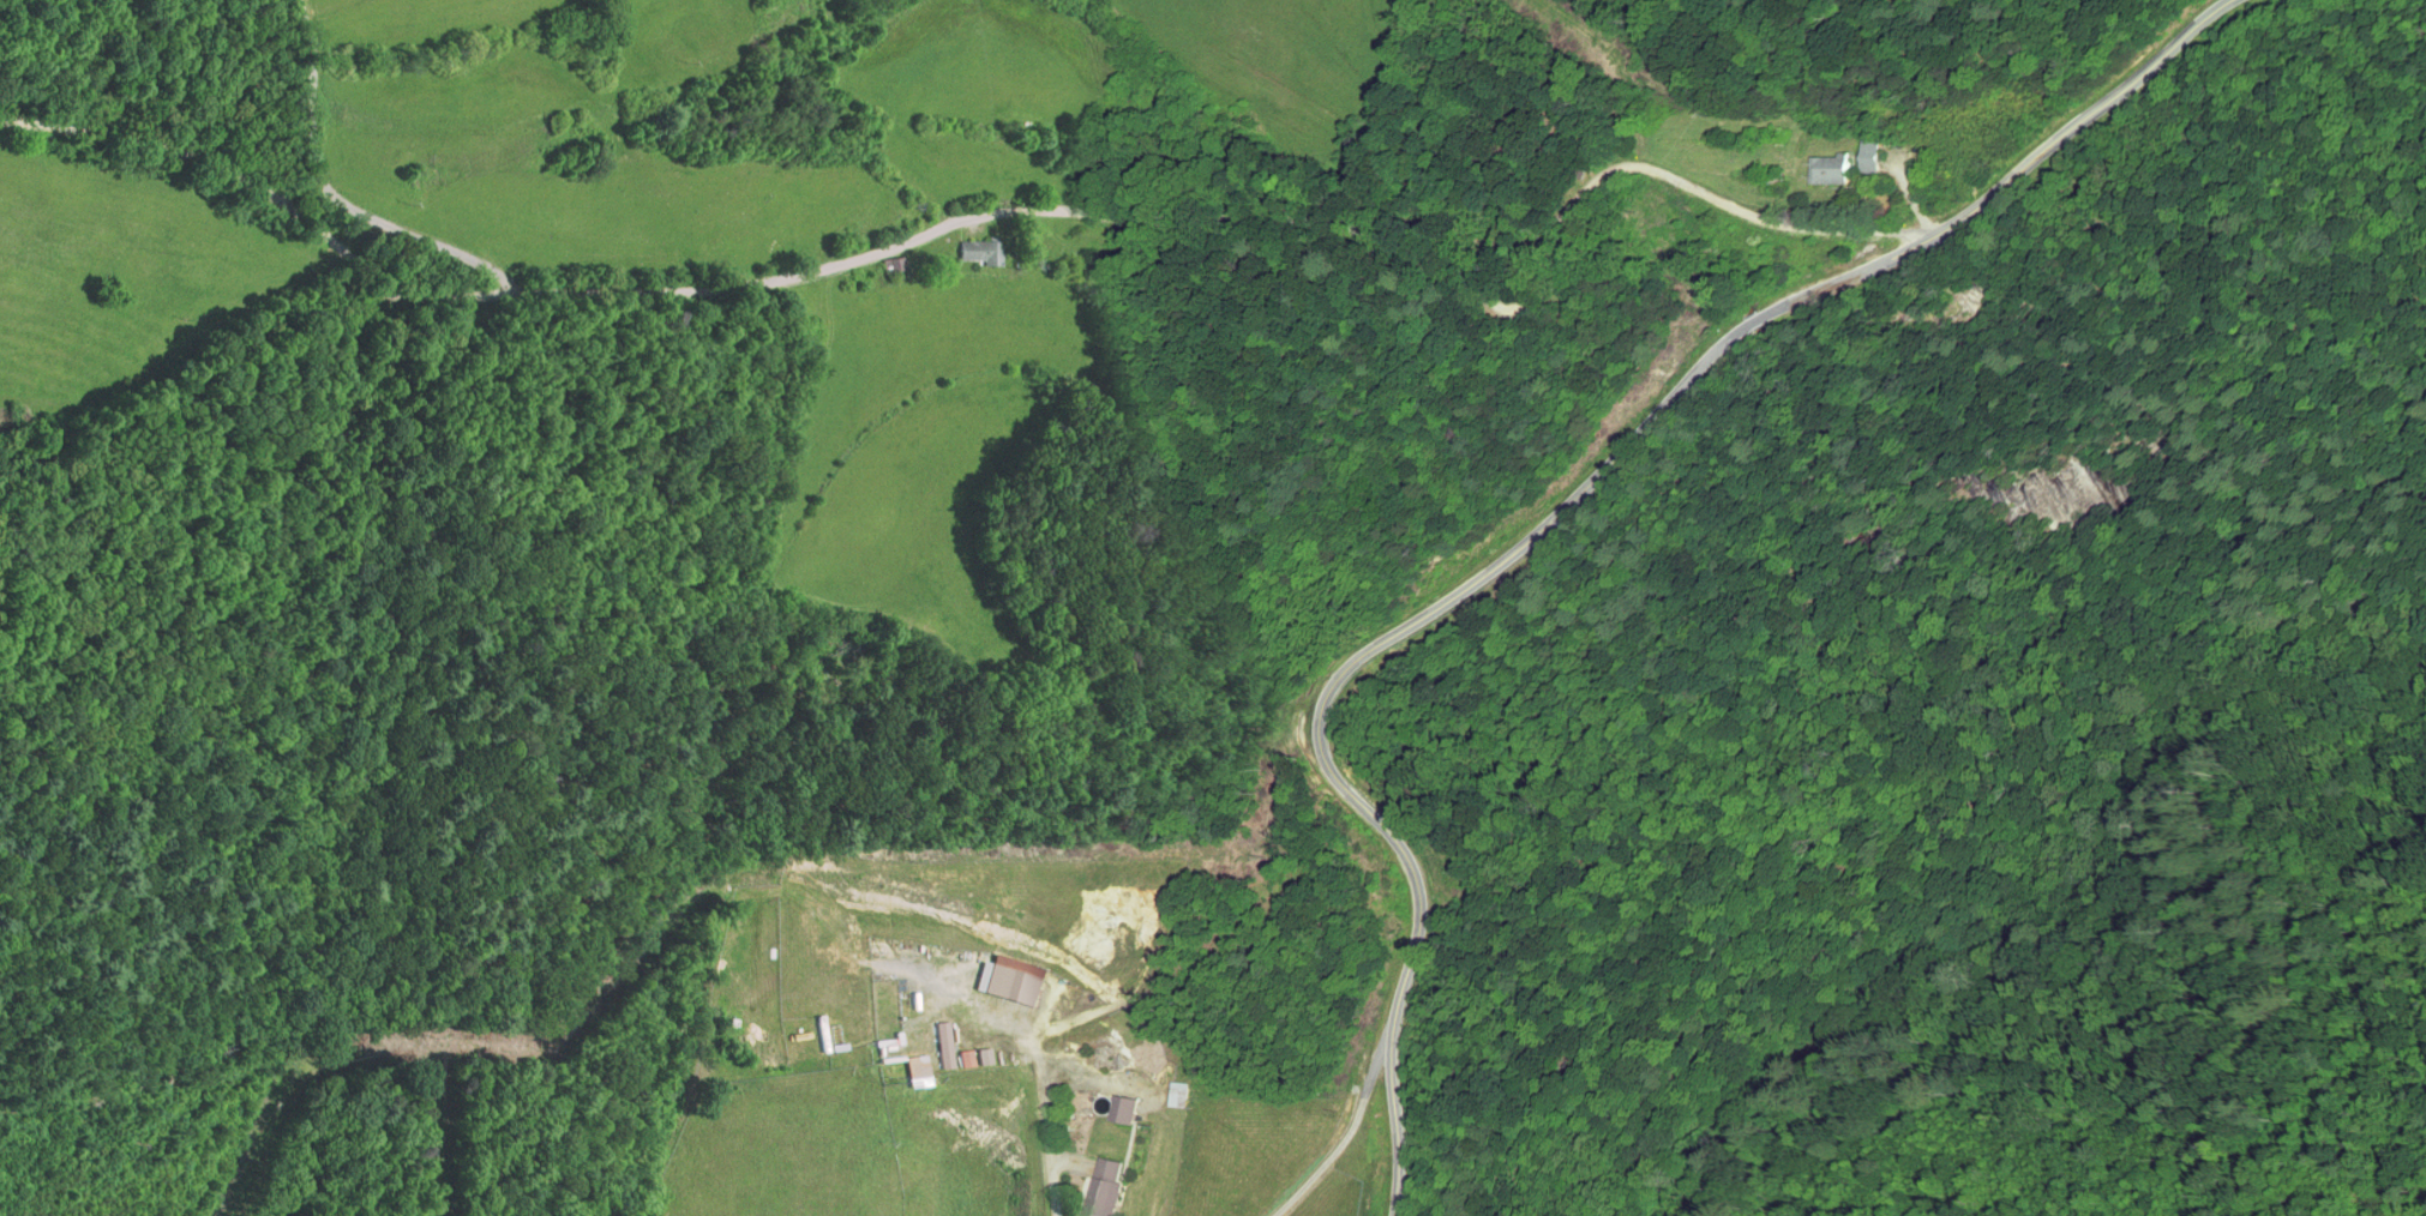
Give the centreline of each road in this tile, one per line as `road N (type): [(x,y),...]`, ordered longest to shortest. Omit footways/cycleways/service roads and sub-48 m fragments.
road 1 (residential): [(0,124),(197,158),(322,229),(383,288),(412,299),(691,296),(869,260),(960,219),(993,213),(1361,223),(1518,323),(1549,224),(1613,169),(1631,168),(1657,170),(1777,228),(1896,230),(1926,239)]
road 2 (residential): [(1394,1215),(1395,1049),(1418,932),(1417,896),(1404,856),(1326,758),(1319,732),(1326,700),(1356,658),(1521,548),(1742,325),(1926,239)]
road 3 (residential): [(1926,239),(1986,200),(2229,0)]

